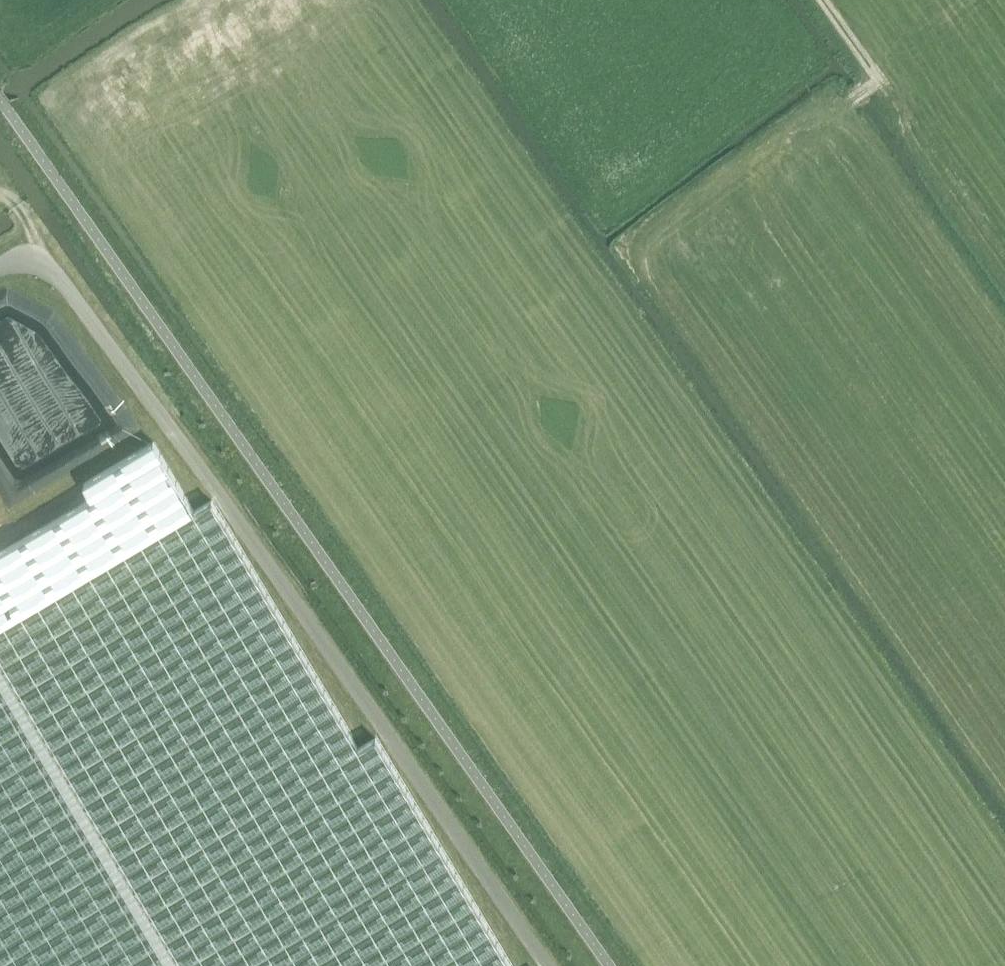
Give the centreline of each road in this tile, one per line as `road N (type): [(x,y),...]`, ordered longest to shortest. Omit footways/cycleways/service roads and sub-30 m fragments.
road 1 (track): [(851,101),(881,81),(823,0)]

